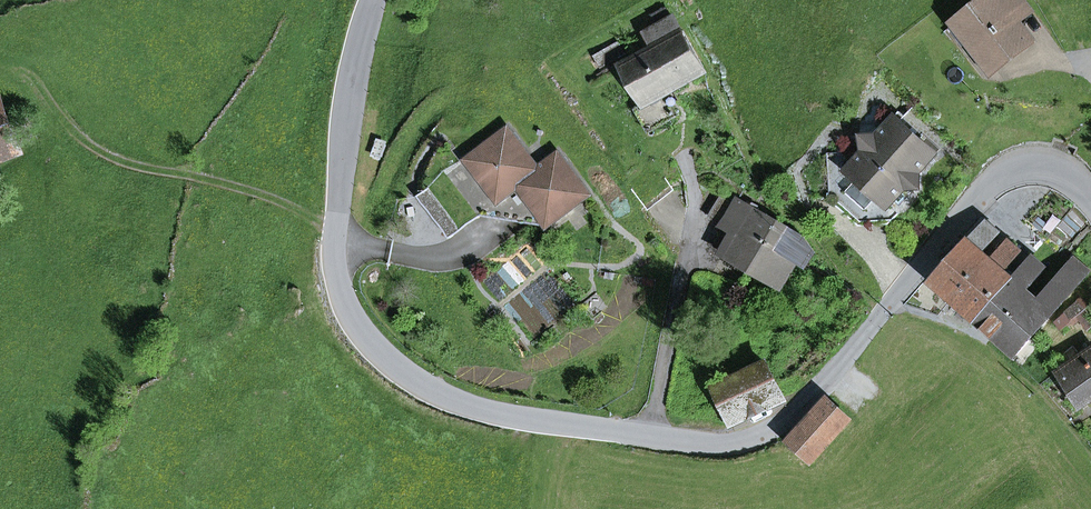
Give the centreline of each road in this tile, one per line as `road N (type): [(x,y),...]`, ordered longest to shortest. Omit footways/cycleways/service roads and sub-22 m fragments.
road 1 (tertiary): [(376,0),(352,102),(337,275),(370,341),(419,385),(460,405),(711,445),(743,441),(791,415),(1003,173),(1052,168),(1090,198)]
road 2 (track): [(28,77),(108,155),(231,185),(336,229)]

